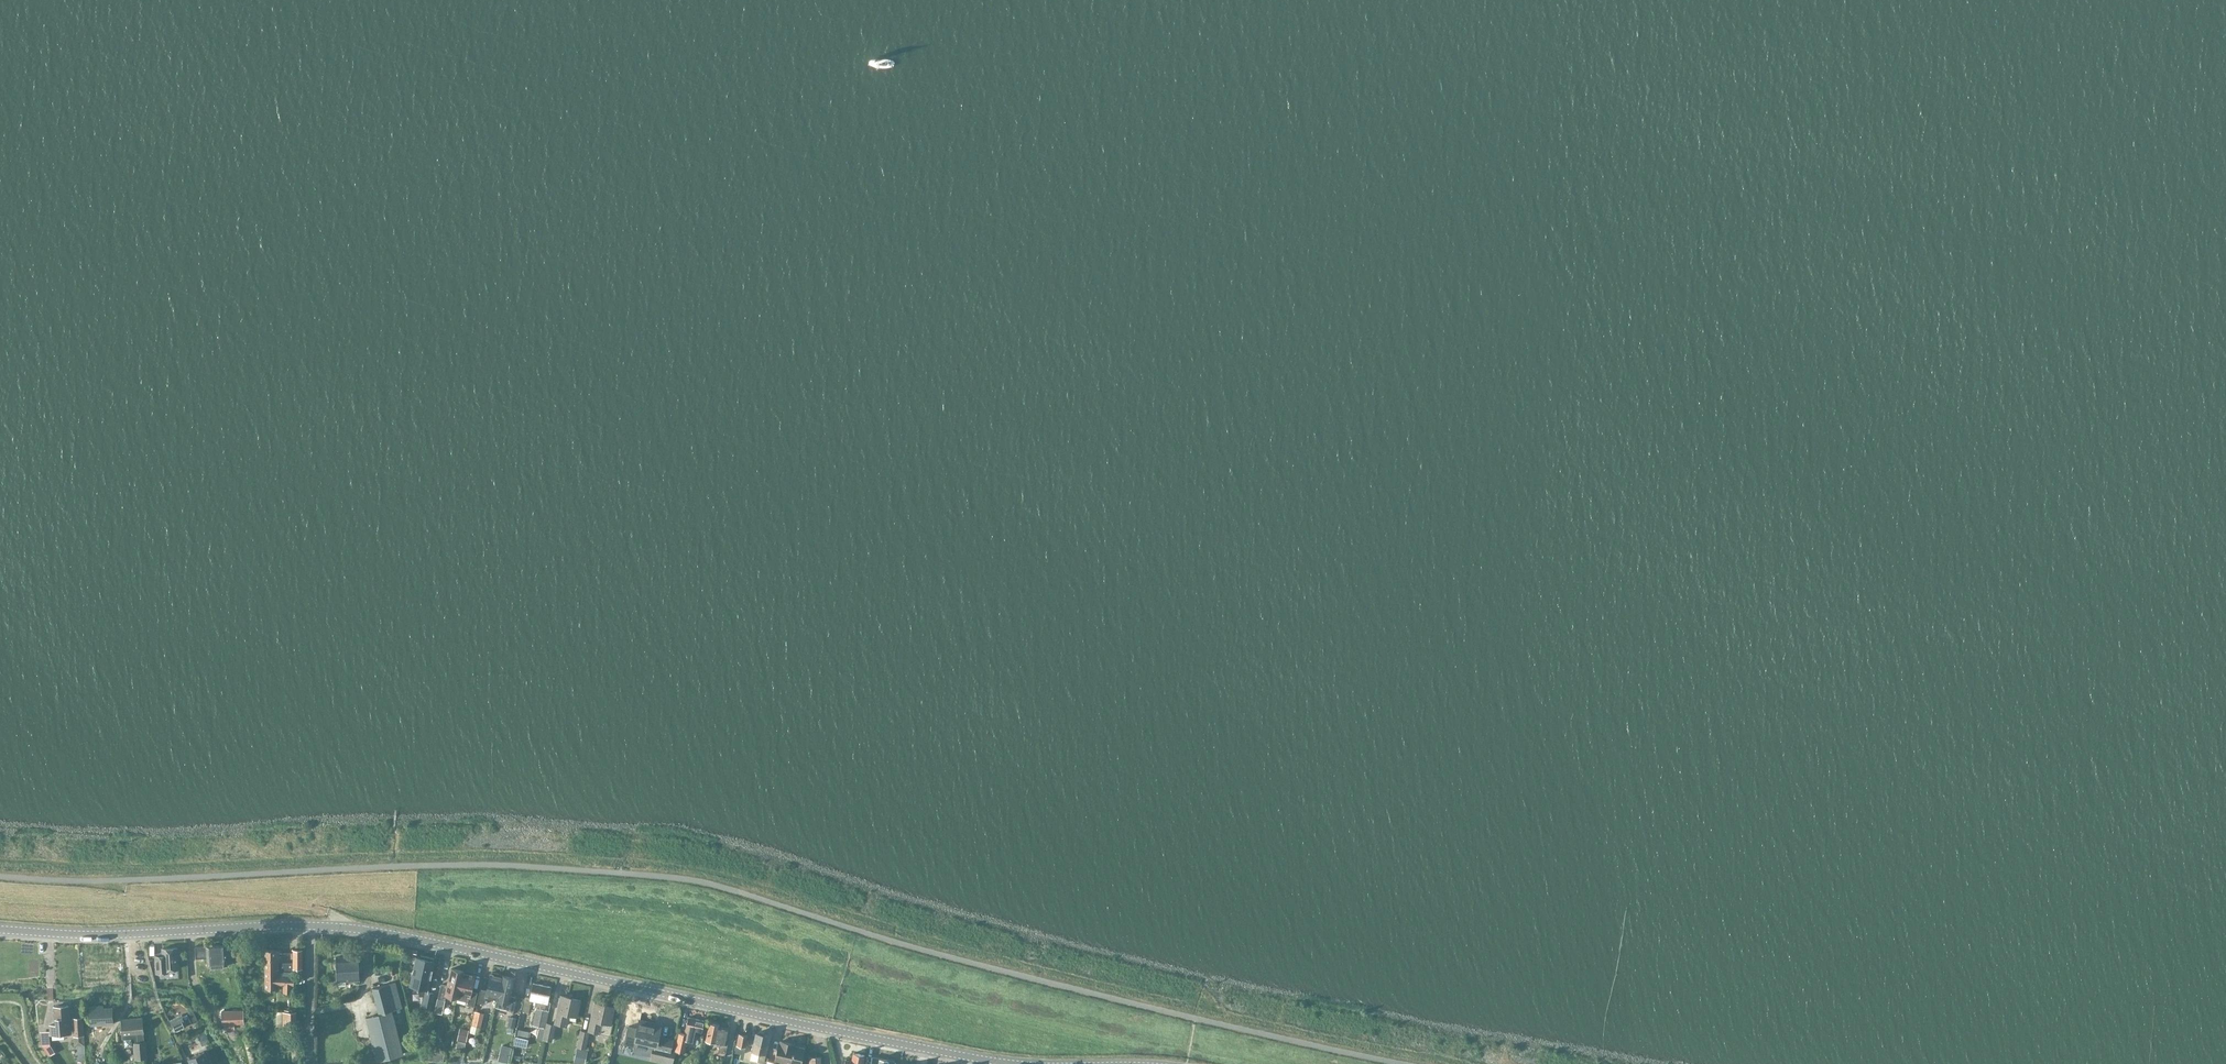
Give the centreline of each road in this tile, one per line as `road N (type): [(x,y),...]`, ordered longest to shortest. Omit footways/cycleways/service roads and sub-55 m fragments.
road 1 (tertiary): [(0,929),(362,930),(1017,1063)]
road 2 (track): [(343,927),(319,909),(140,890),(111,879)]

